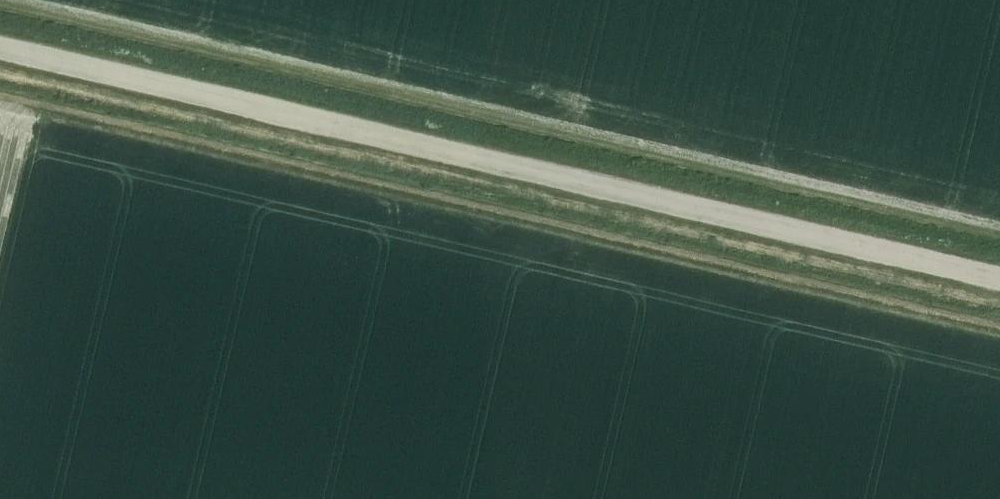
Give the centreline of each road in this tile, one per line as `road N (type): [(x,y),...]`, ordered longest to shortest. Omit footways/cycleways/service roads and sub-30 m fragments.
road 1 (track): [(999,274),(0,44)]

